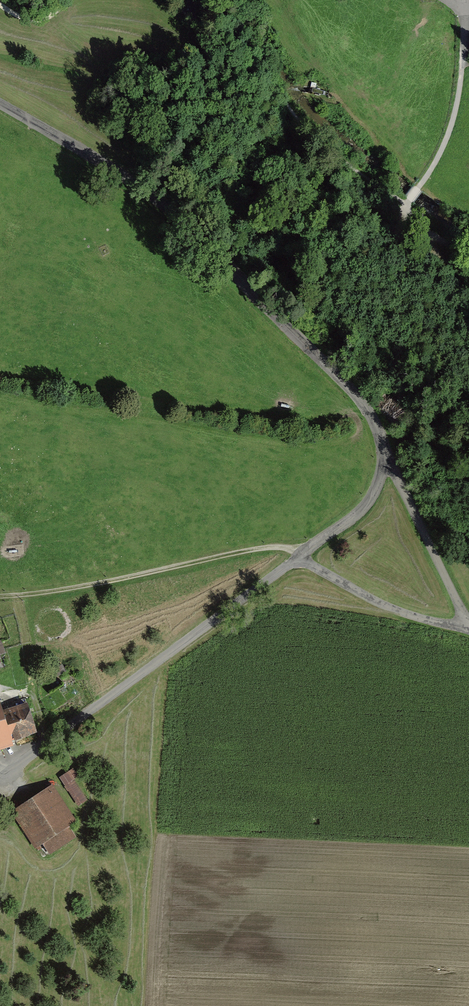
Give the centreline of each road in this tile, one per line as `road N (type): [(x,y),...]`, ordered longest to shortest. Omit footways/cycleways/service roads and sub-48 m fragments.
road 1 (unclassified): [(385,454),(372,418),(339,378),(174,218),(125,177),(0,103)]
road 2 (track): [(198,0),(240,26),(299,121),(405,206),(419,228),(468,257)]
road 3 (unclassified): [(0,779),(299,559)]
road 4 (track): [(0,597),(265,549),(299,559)]
road 5 (unclassified): [(467,627),(385,454)]
road 6 (unclassified): [(299,559),(374,603),(467,627)]
road 7 (track): [(405,206),(442,149),(462,63)]
road 8 (track): [(46,745),(17,596)]
road 9 (unclassified): [(299,559),(357,515),(377,488),(385,454)]

